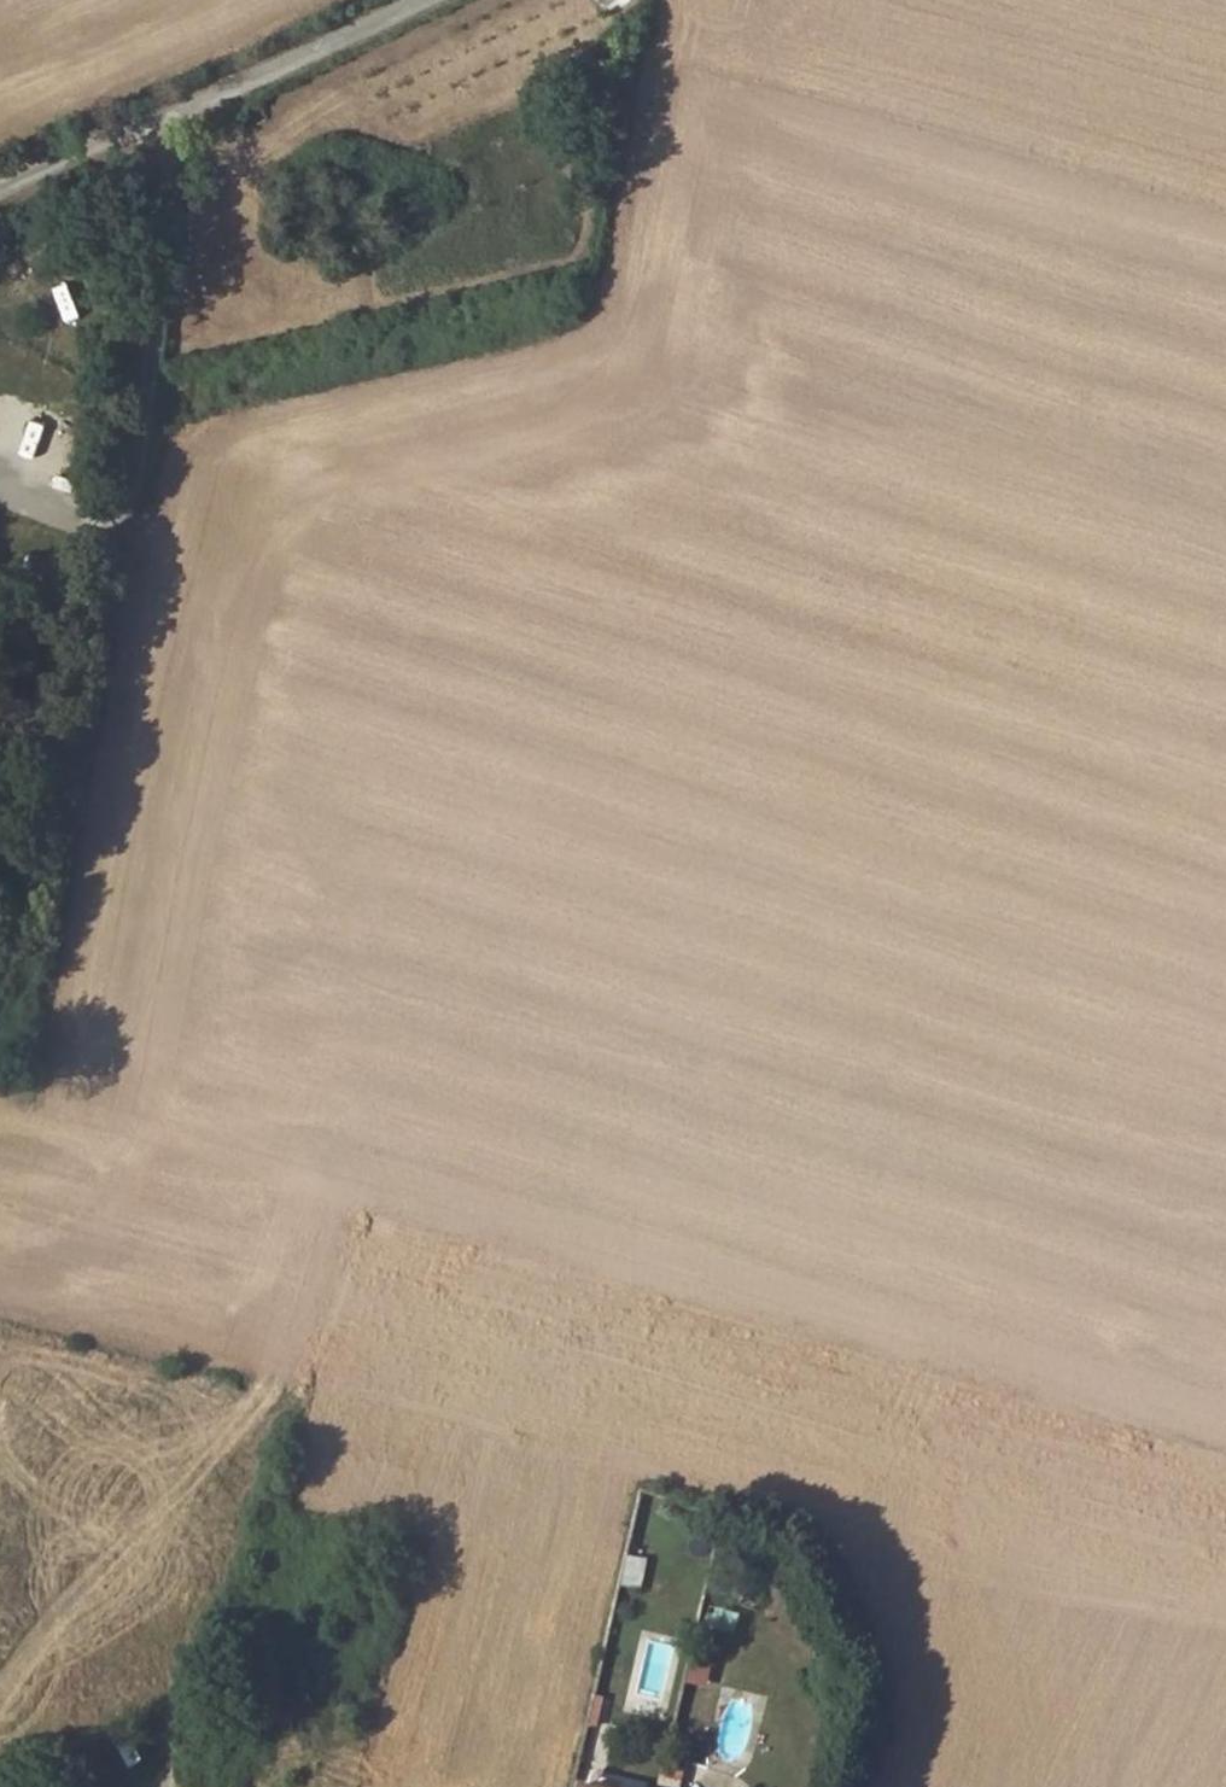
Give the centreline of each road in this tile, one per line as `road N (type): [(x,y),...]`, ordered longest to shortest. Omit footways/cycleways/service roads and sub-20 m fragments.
road 1 (track): [(0,186),(397,0)]

